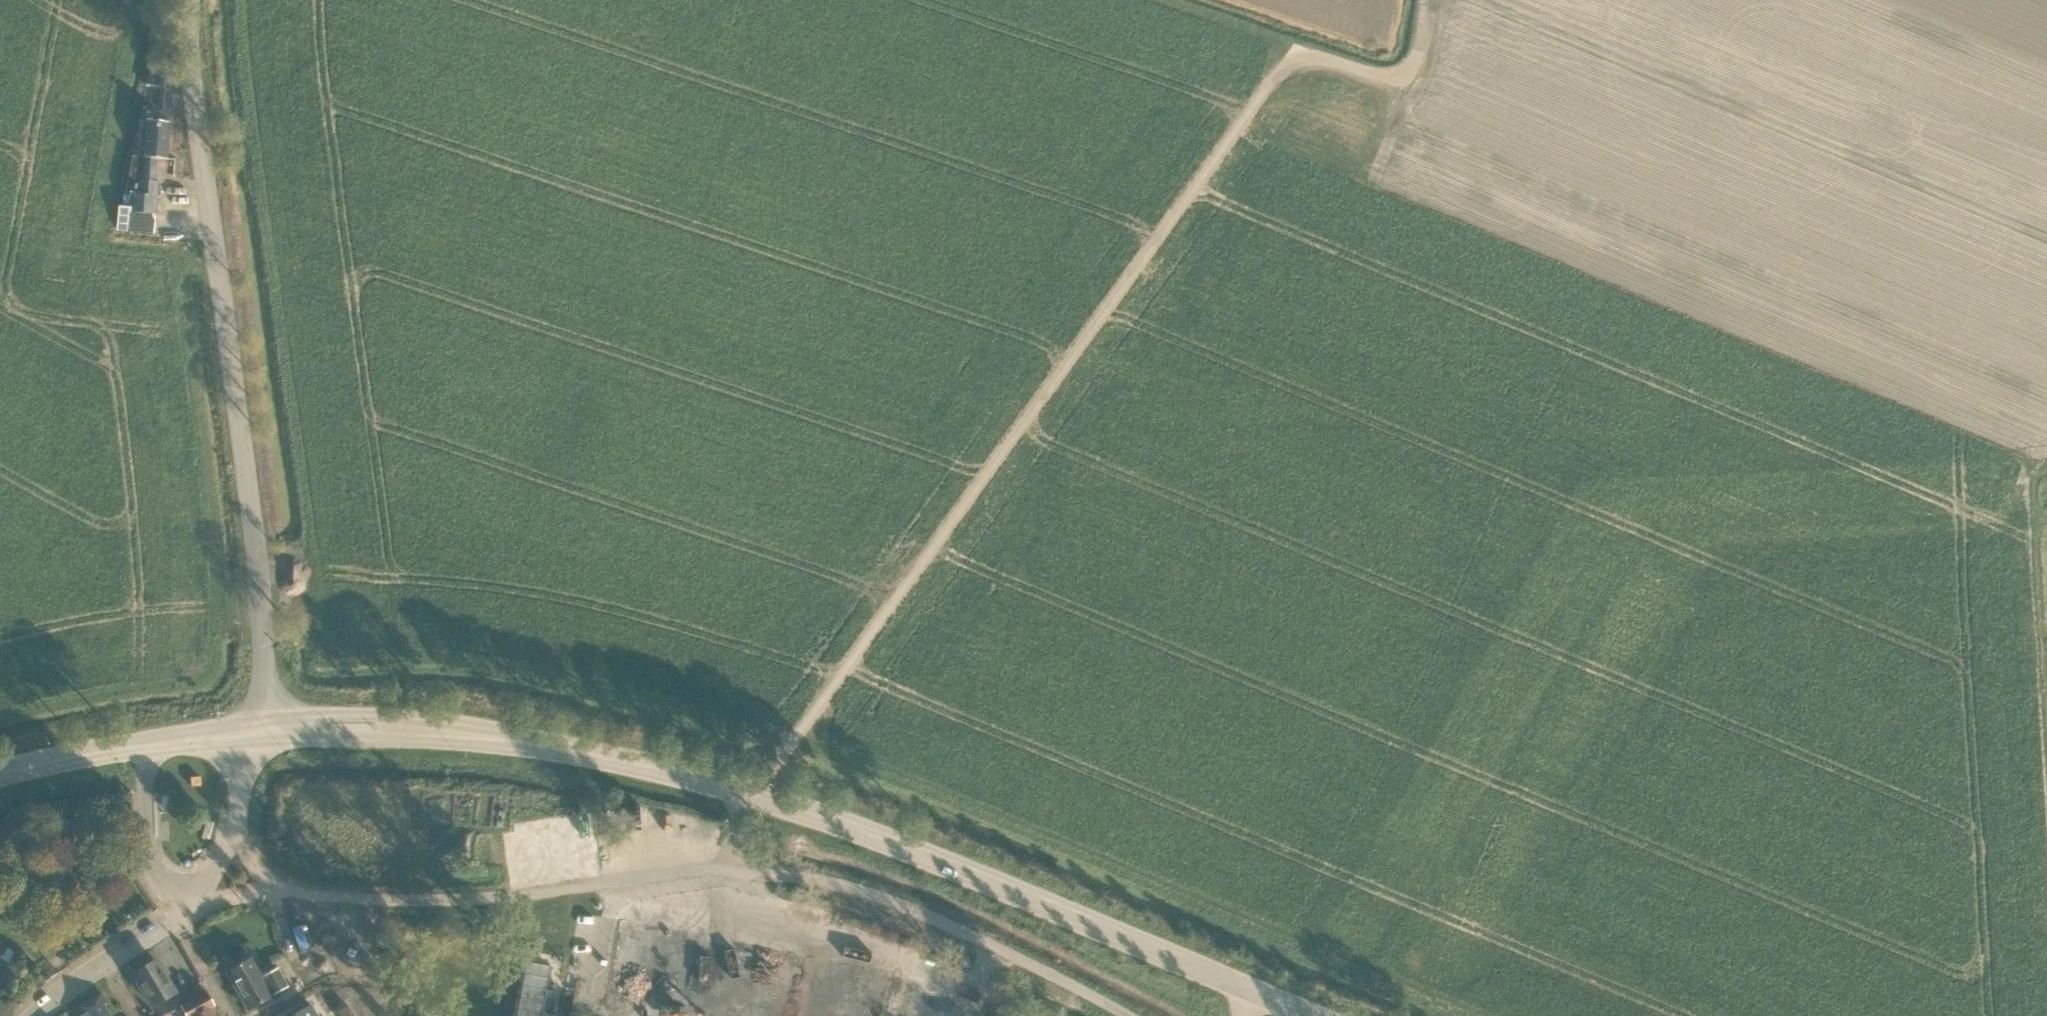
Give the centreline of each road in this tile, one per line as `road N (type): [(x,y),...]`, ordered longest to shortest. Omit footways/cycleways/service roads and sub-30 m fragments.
road 1 (unclassified): [(751,797),(1296,56),(1312,52),(1403,81)]
road 2 (tertiary): [(258,733),(262,647),(201,176),(189,0)]
road 3 (tertiary): [(1258,997),(909,843),(751,797)]
road 4 (tertiary): [(751,797),(473,734),(348,724),(258,733)]
road 5 (residential): [(719,872),(423,902),(275,890)]
road 6 (residential): [(1127,1015),(857,888),(719,872)]
road 7 (tertiary): [(0,774),(258,733)]

